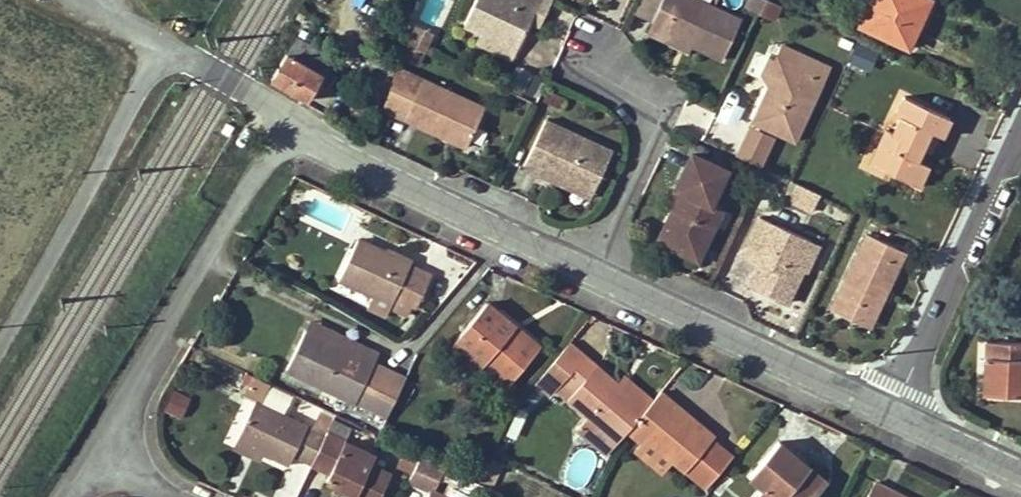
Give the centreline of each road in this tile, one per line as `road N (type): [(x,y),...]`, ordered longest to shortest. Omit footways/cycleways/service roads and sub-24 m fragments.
road 1 (residential): [(91,452),(292,120)]
road 2 (unclassified): [(0,343),(164,44)]
road 3 (residential): [(292,120),(370,169),(590,273)]
road 4 (residential): [(590,273),(890,413)]
road 5 (residential): [(890,413),(1020,134)]
road 6 (residential): [(590,273),(662,96),(574,52)]
road 7 (unclassified): [(164,44),(292,120)]
road 8 (residential): [(890,413),(1020,474)]

